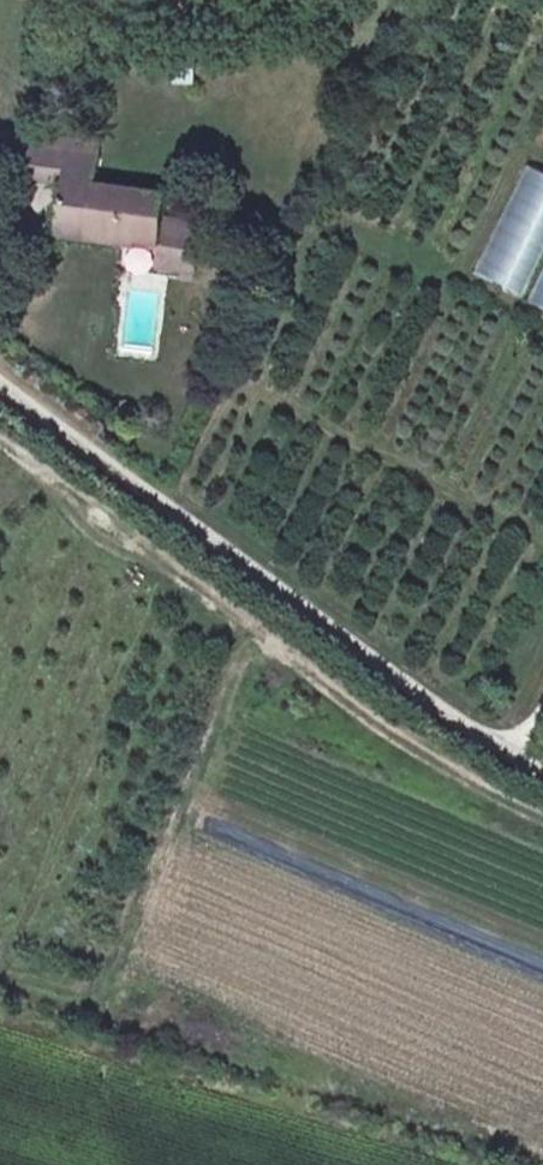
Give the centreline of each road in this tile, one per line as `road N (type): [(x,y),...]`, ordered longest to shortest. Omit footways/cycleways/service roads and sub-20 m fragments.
road 1 (residential): [(0,379),(468,725),(542,764)]

